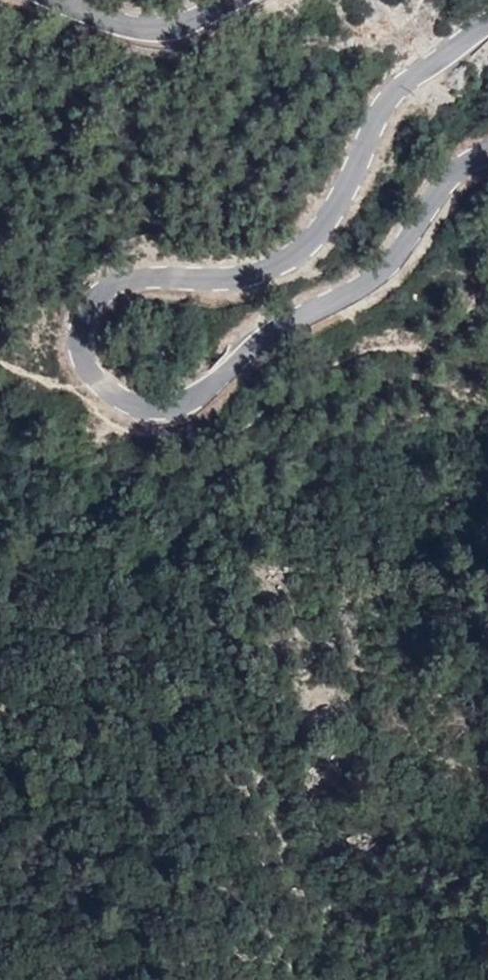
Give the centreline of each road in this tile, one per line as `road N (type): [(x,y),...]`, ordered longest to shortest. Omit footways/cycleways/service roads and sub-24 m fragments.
road 1 (tertiary): [(487,19),(391,92),(346,188),(306,247),(241,275),(145,275),(100,288),(79,325),(86,362),(107,387),(142,406),(190,401),(276,330),(375,277),(440,183),(487,151)]
road 2 (tertiary): [(63,0),(164,29),(229,0)]

